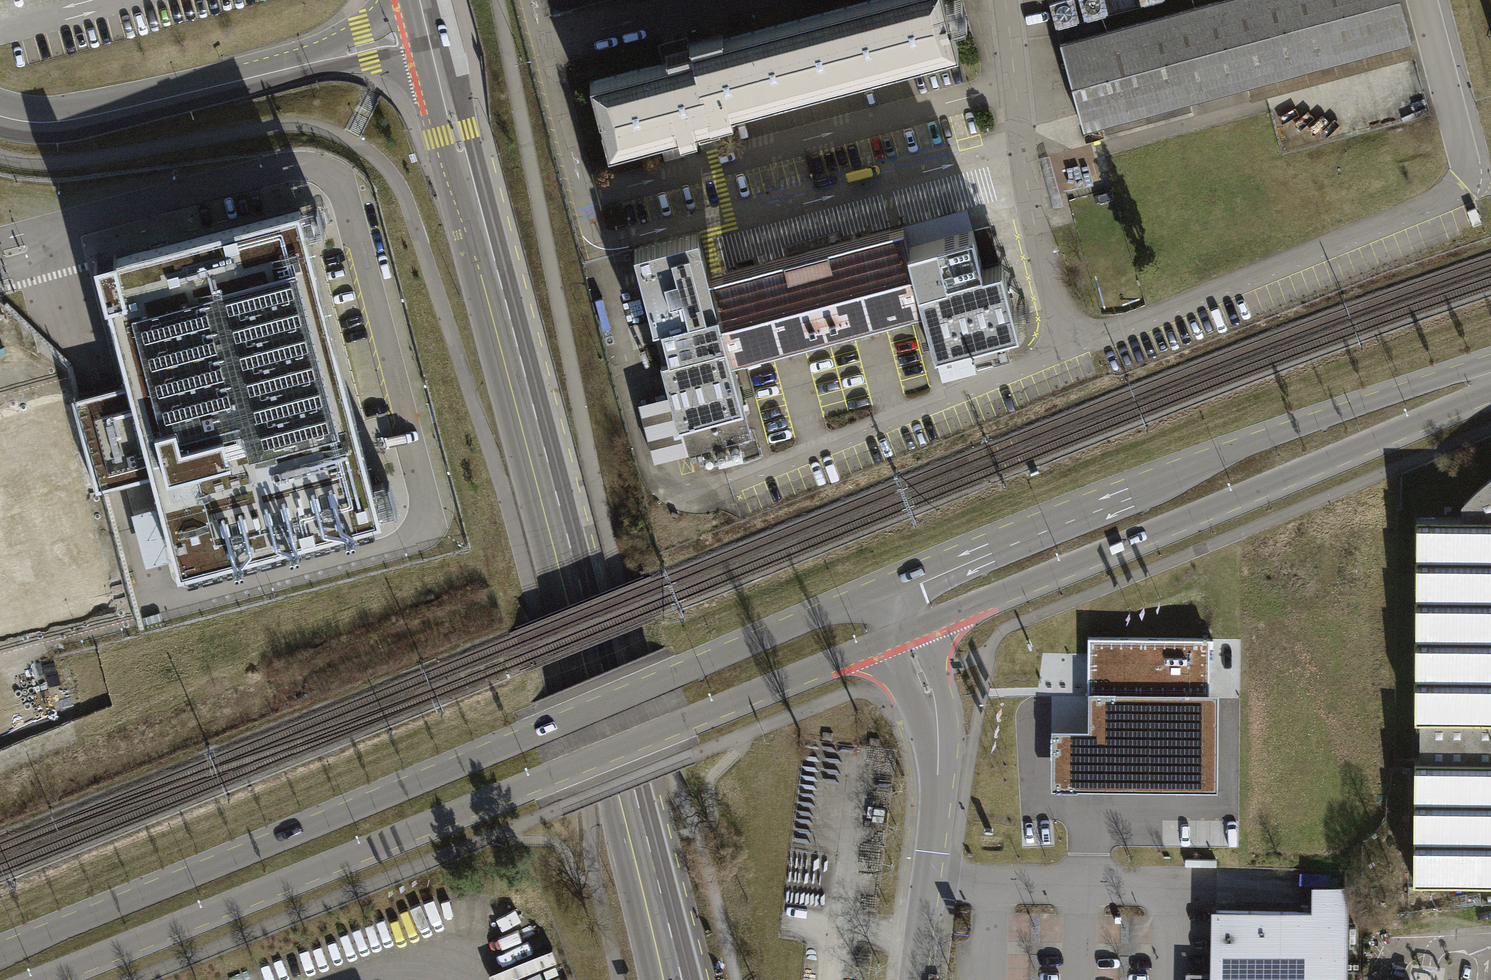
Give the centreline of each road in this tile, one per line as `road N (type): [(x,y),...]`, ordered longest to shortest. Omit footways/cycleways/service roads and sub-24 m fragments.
road 1 (secondary): [(428,27),(676,979)]
road 2 (primary): [(883,589),(0,950)]
road 3 (primary): [(53,979),(902,631)]
road 4 (primary): [(1490,365),(1310,422),(883,589)]
road 5 (primary): [(902,631),(1490,392)]
road 6 (secondary): [(0,114),(89,118),(428,27)]
road 7 (secondary): [(914,979),(938,775),(922,678),(902,631)]
road 8 (residential): [(1425,0),(1475,184)]

